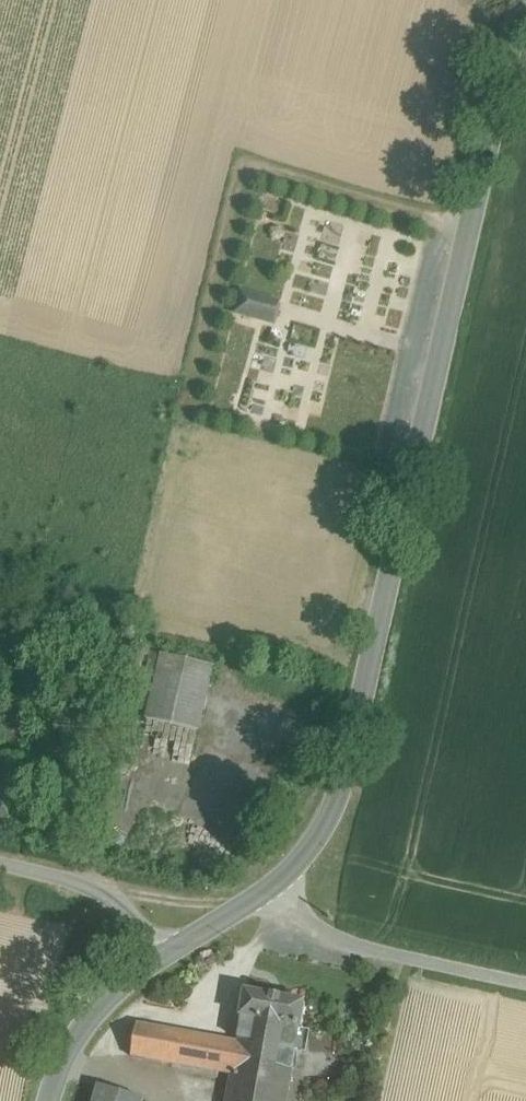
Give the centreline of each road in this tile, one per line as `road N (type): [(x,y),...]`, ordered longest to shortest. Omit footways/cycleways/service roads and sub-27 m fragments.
road 1 (tertiary): [(266,891),(305,858),(342,792),(522,0)]
road 2 (unclassified): [(525,983),(345,944),(266,891)]
road 3 (unclassified): [(176,951),(85,882),(0,863)]
road 4 (tertiary): [(50,1100),(85,1022),(176,951)]
road 5 (track): [(85,882),(203,907),(223,922)]

